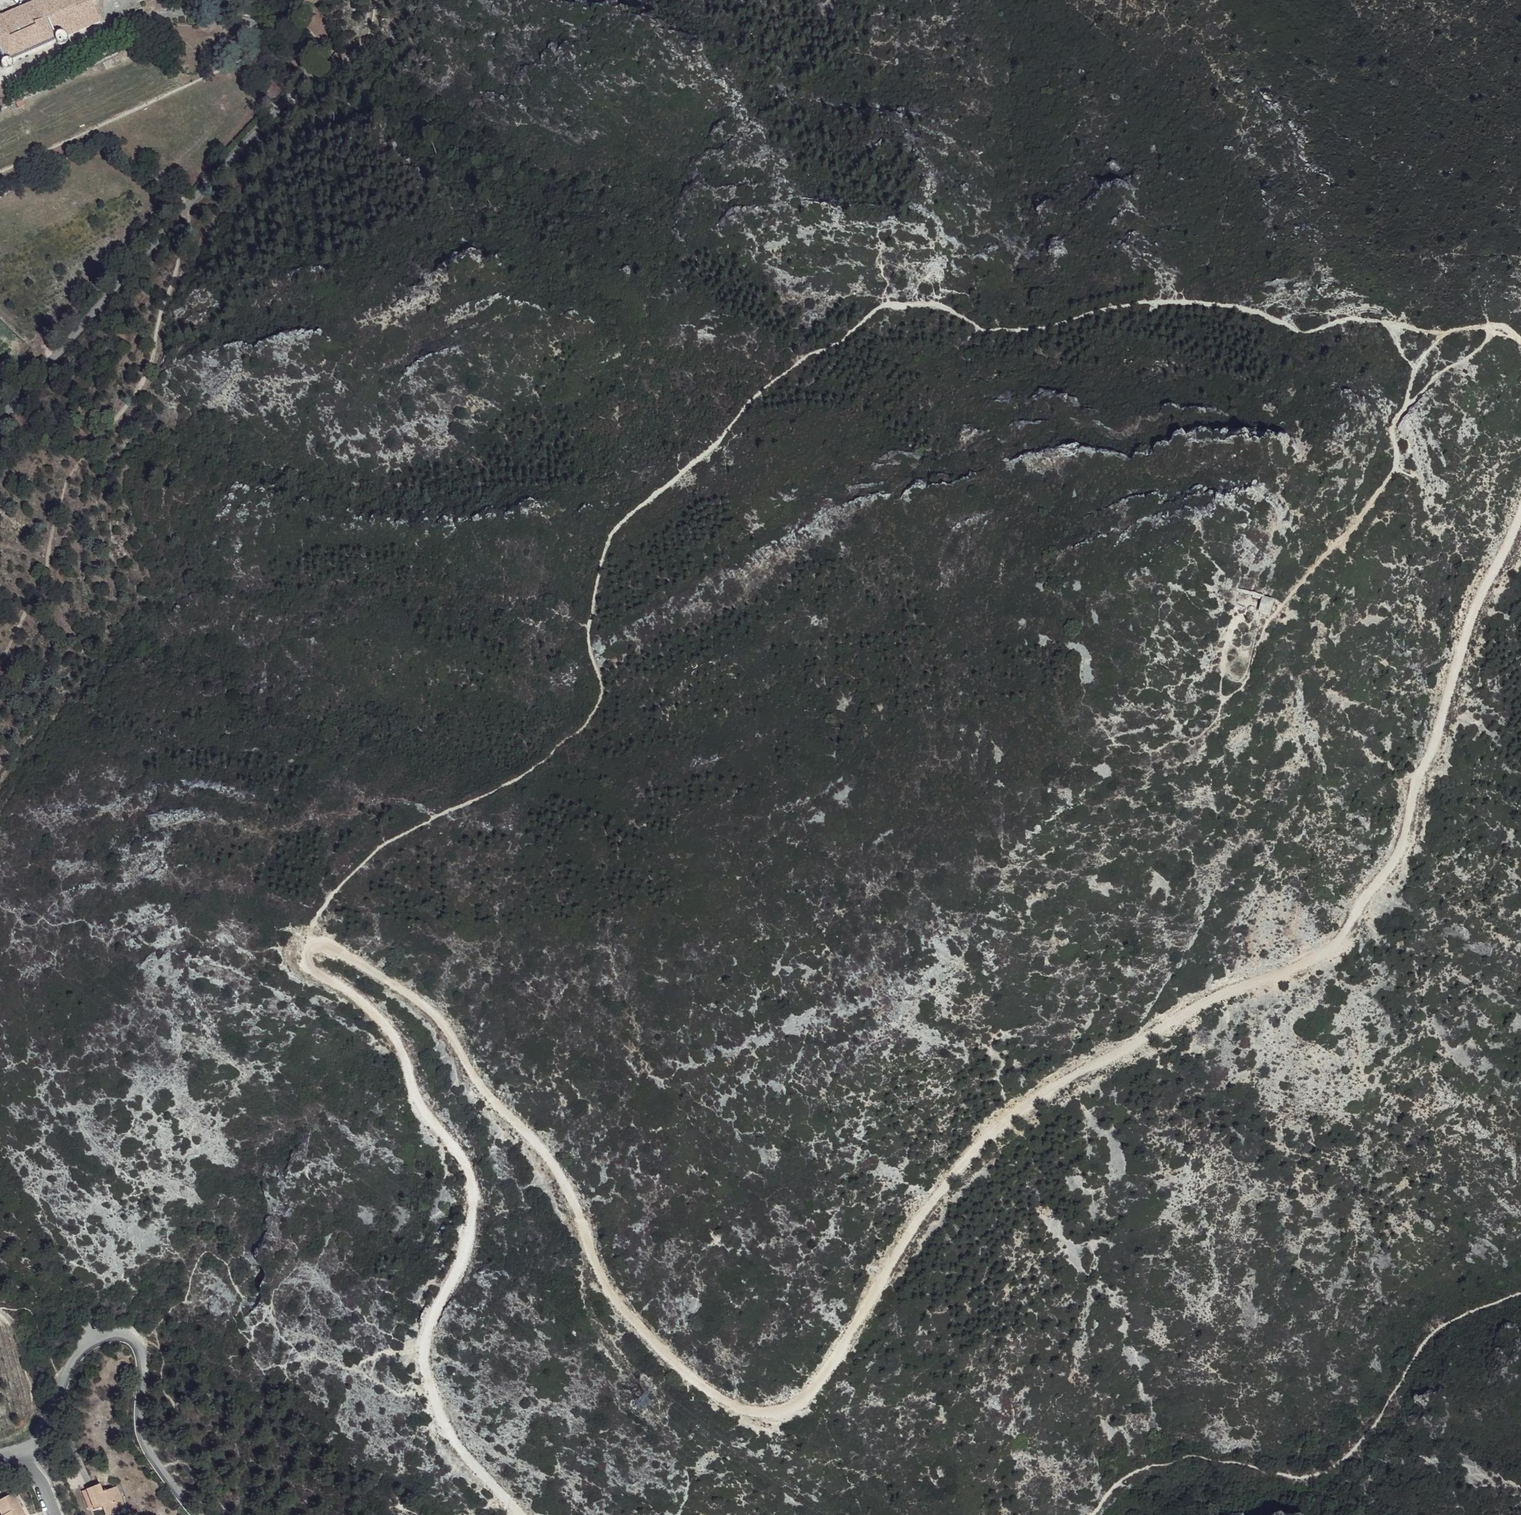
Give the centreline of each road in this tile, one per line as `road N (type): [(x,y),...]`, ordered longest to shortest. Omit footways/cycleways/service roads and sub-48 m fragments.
road 1 (track): [(1520,513),(1480,592),(1399,852),(1329,950),(1193,1005),(1074,1073),(1004,1127),(965,1164),(811,1387),(768,1412),(720,1400),(614,1299),(559,1173),(476,1082),(436,1015),(326,942),(304,940),(298,962),(353,990),(389,1026),(423,1111),(468,1169),(472,1222),(426,1333),(425,1357),(446,1427),(520,1514)]
road 2 (track): [(9,81),(98,38),(115,20),(248,12),(304,27),(292,102),(125,268),(0,412)]
road 3 (residential): [(22,1452),(42,1436),(60,1380),(84,1344),(112,1332),(136,1341),(146,1367),(138,1418),(147,1450),(200,1514)]

